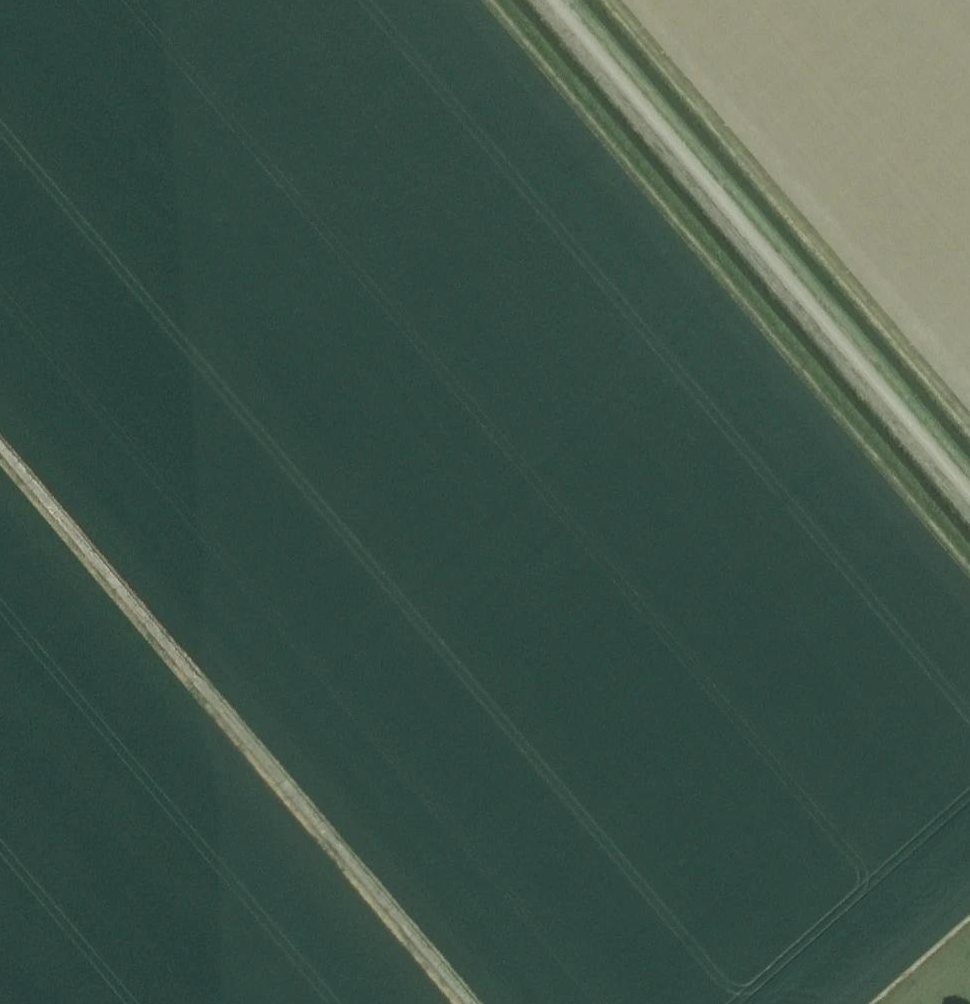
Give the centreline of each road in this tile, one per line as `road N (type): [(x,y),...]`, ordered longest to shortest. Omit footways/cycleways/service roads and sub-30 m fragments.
road 1 (unclassified): [(969,511),(538,0)]

